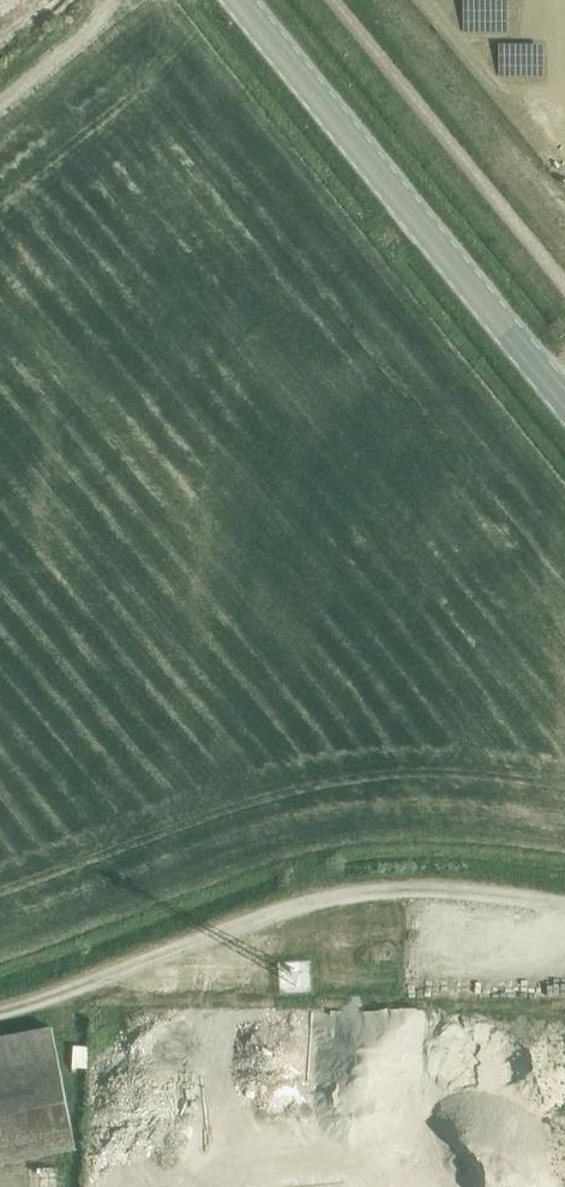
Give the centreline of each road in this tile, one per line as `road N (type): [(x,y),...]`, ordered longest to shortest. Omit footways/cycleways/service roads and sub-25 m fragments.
road 1 (track): [(564,908),(433,891),(297,904),(0,1014)]
road 2 (tertiary): [(564,390),(241,0)]

